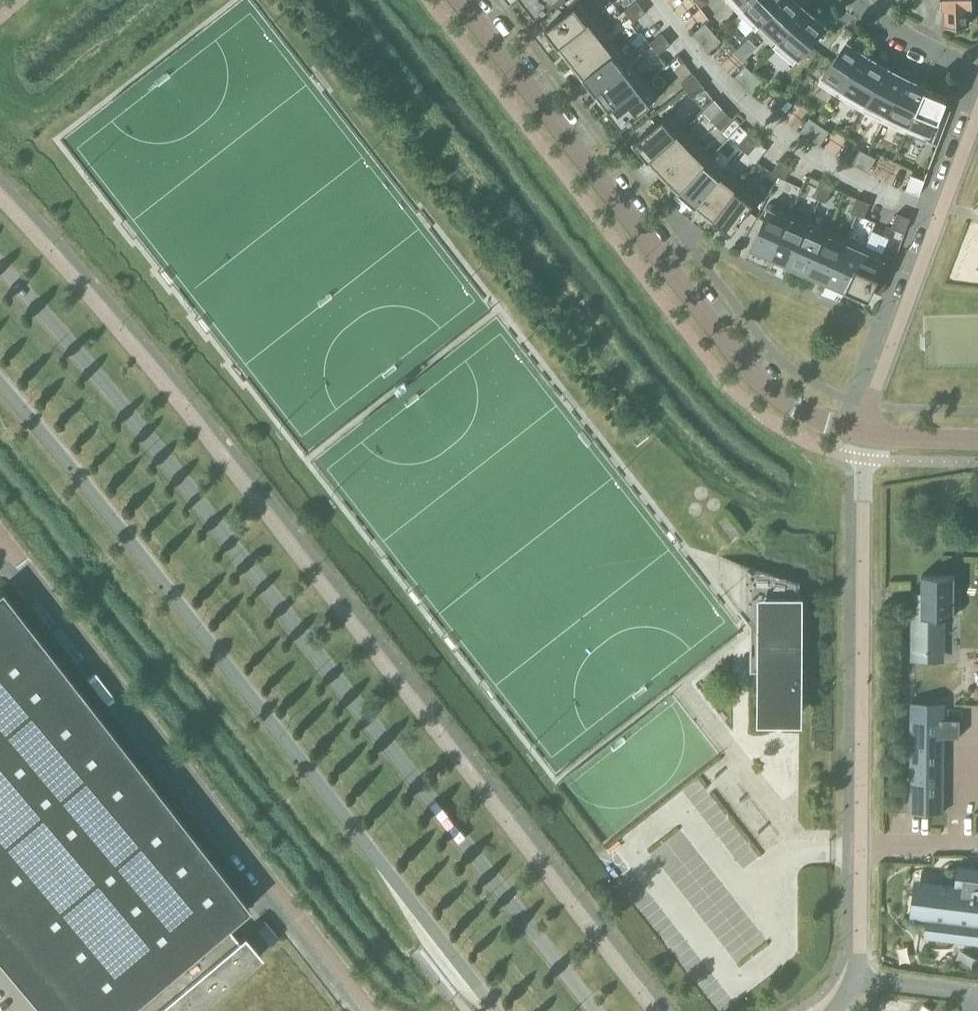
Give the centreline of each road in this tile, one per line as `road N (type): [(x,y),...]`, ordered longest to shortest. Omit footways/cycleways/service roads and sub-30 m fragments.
road 1 (secondary): [(596,1010),(203,508),(0,267)]
road 2 (secondary): [(0,387),(498,1010)]
road 3 (tertiary): [(458,0),(738,360),(798,410),(864,433)]
road 4 (unclassified): [(0,535),(372,1010)]
road 5 (tertiary): [(836,1010),(853,982),(860,945),(864,433)]
road 6 (residential): [(977,115),(864,433)]
road 7 (residential): [(856,0),(977,69)]

